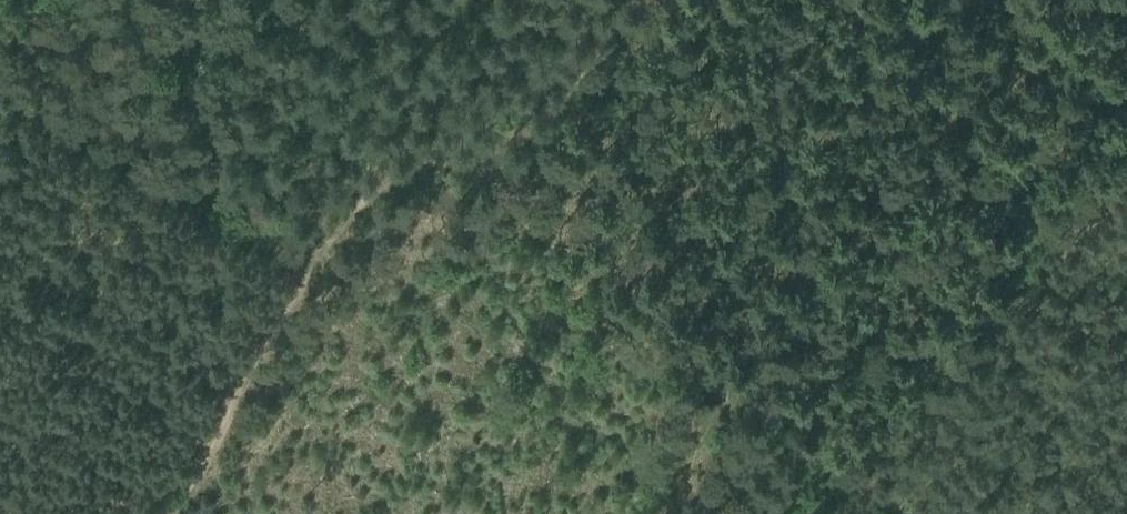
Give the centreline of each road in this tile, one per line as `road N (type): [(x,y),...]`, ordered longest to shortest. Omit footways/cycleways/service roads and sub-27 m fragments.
road 1 (track): [(890,513),(451,161)]
road 2 (track): [(0,82),(317,276)]
road 3 (track): [(174,513),(317,276)]
road 4 (track): [(451,161),(487,157),(537,126),(629,0)]
road 5 (track): [(317,276),(381,182),(451,161)]

